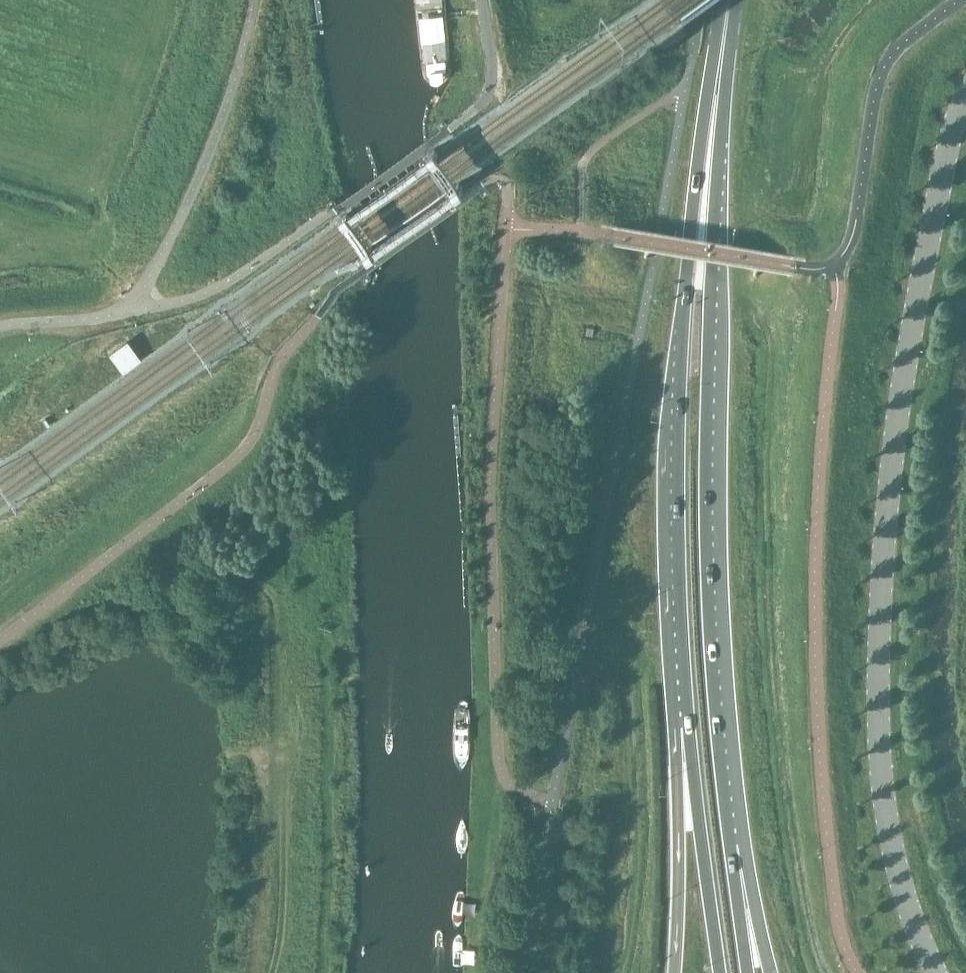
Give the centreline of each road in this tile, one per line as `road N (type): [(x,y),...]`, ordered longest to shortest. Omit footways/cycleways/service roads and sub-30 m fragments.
road 1 (unclassified): [(965,98),(900,408),(879,624),(878,705),(893,850),(940,972)]
road 2 (primary): [(732,849),(708,541),(725,36)]
road 3 (primary): [(725,36),(683,317),(681,622),(690,729)]
road 4 (primary): [(690,729),(720,972)]
road 5 (primary): [(690,729),(676,972)]
road 6 (residential): [(446,132),(482,104),(490,85),(482,0)]
road 7 (primary): [(769,972),(732,849)]
road 8 (primary): [(748,972),(732,849)]

